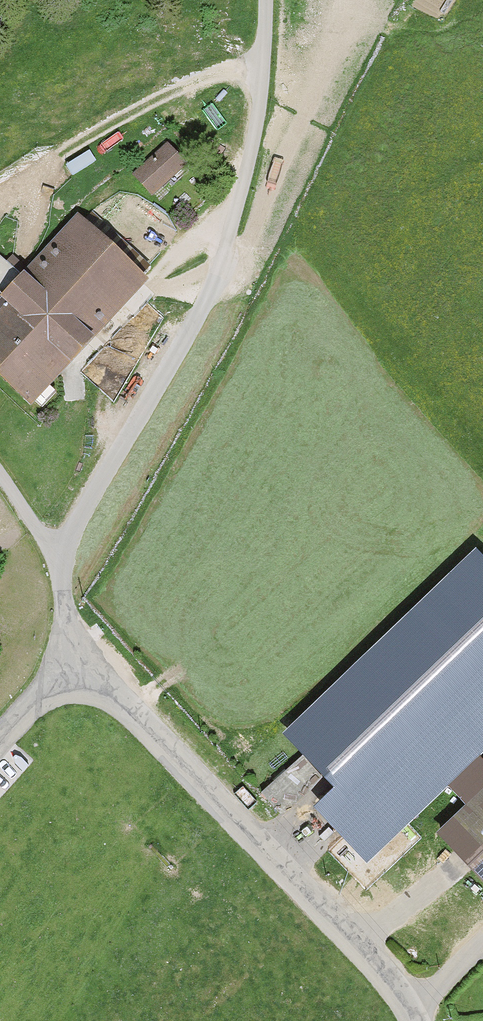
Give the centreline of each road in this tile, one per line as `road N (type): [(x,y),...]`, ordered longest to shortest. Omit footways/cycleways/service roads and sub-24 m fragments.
road 1 (unclassified): [(71,671),(66,550),(209,291),(253,144),(265,0)]
road 2 (unclassified): [(417,1020),(356,942),(142,723),(71,671)]
road 3 (track): [(0,205),(184,87),(263,67)]

